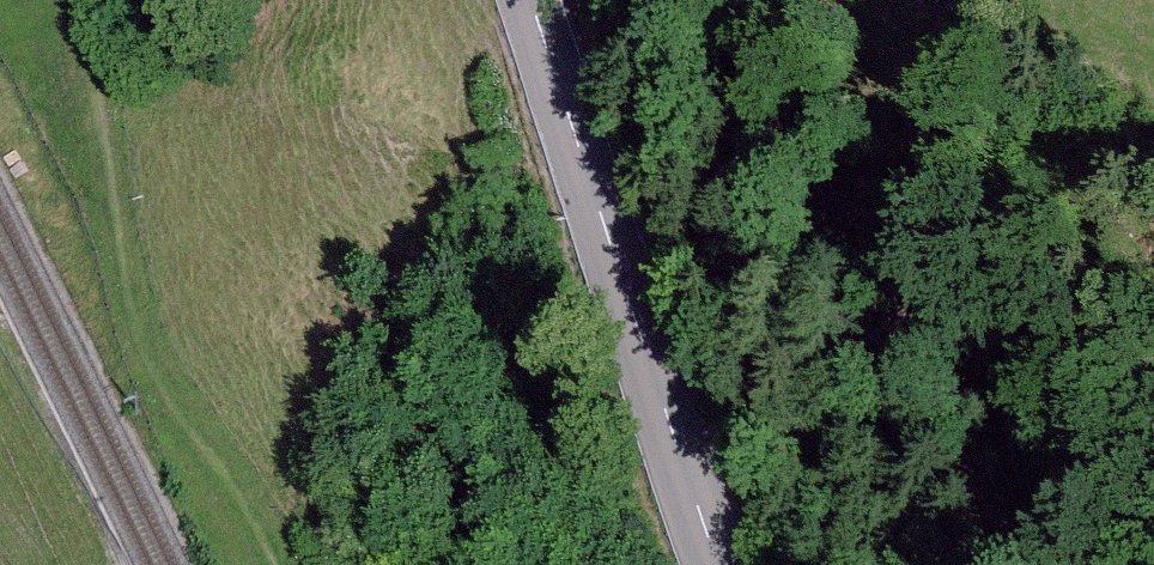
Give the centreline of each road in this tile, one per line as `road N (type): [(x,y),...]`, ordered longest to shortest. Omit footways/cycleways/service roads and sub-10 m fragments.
road 1 (track): [(1153,546),(1081,477),(659,0)]
road 2 (track): [(54,0),(116,330),(147,387),(273,564)]
road 3 (tertiary): [(528,0),(718,564)]

